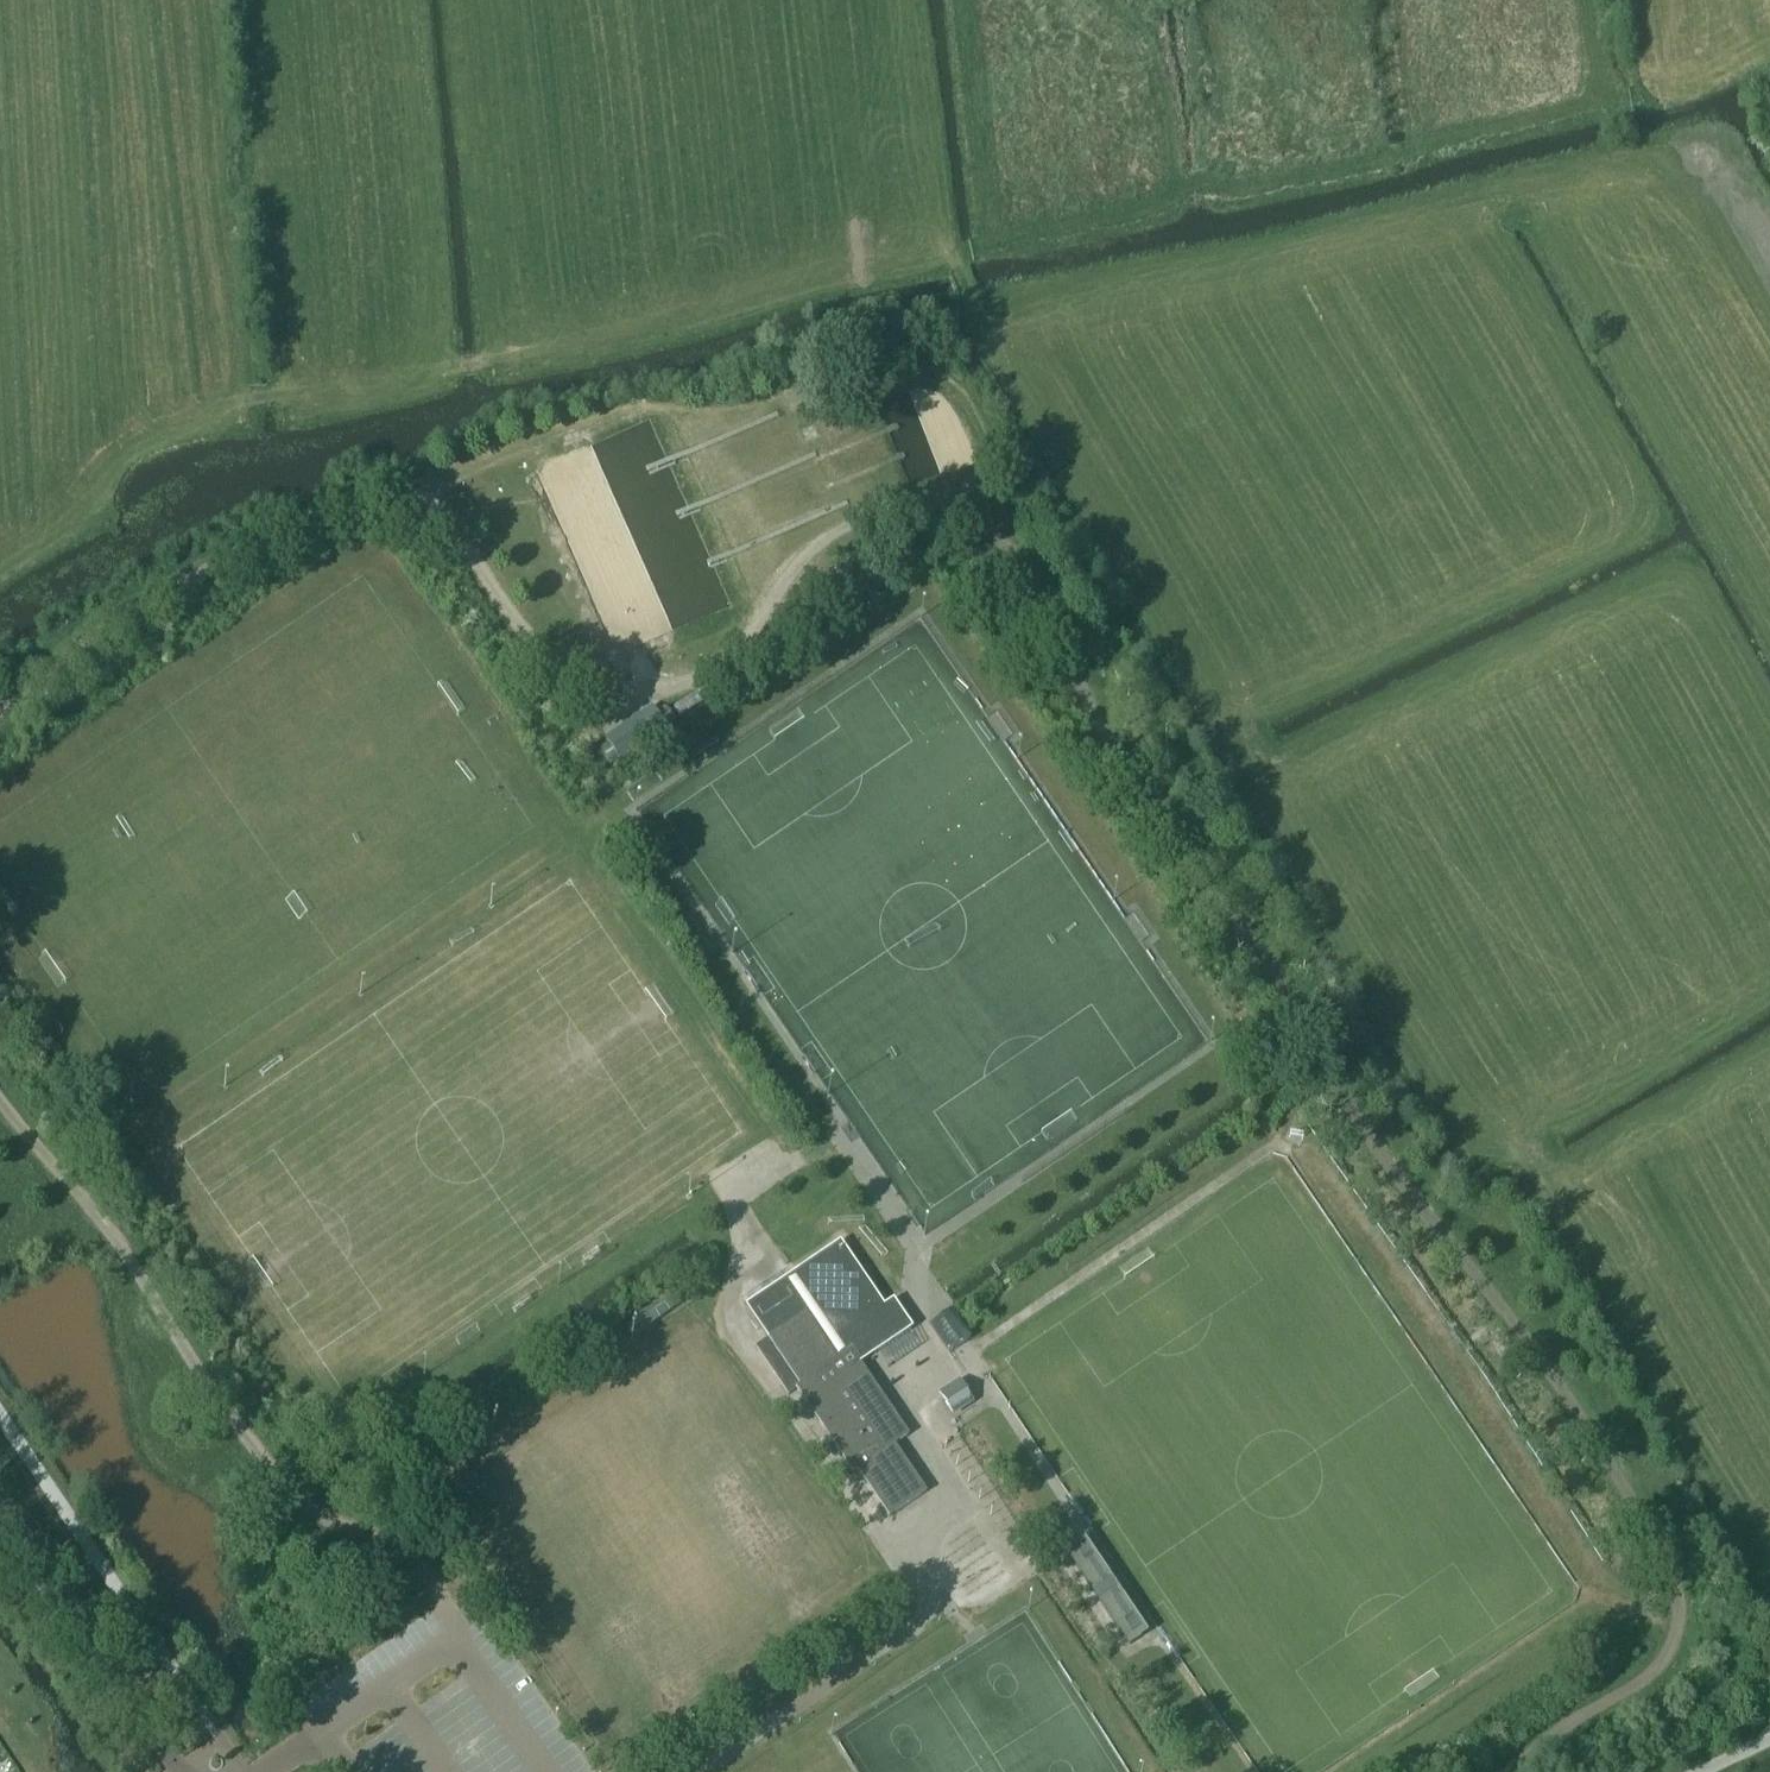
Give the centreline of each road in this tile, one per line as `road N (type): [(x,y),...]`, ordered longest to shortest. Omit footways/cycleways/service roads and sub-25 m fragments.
road 1 (tertiary): [(178,1771),(0,1511)]

